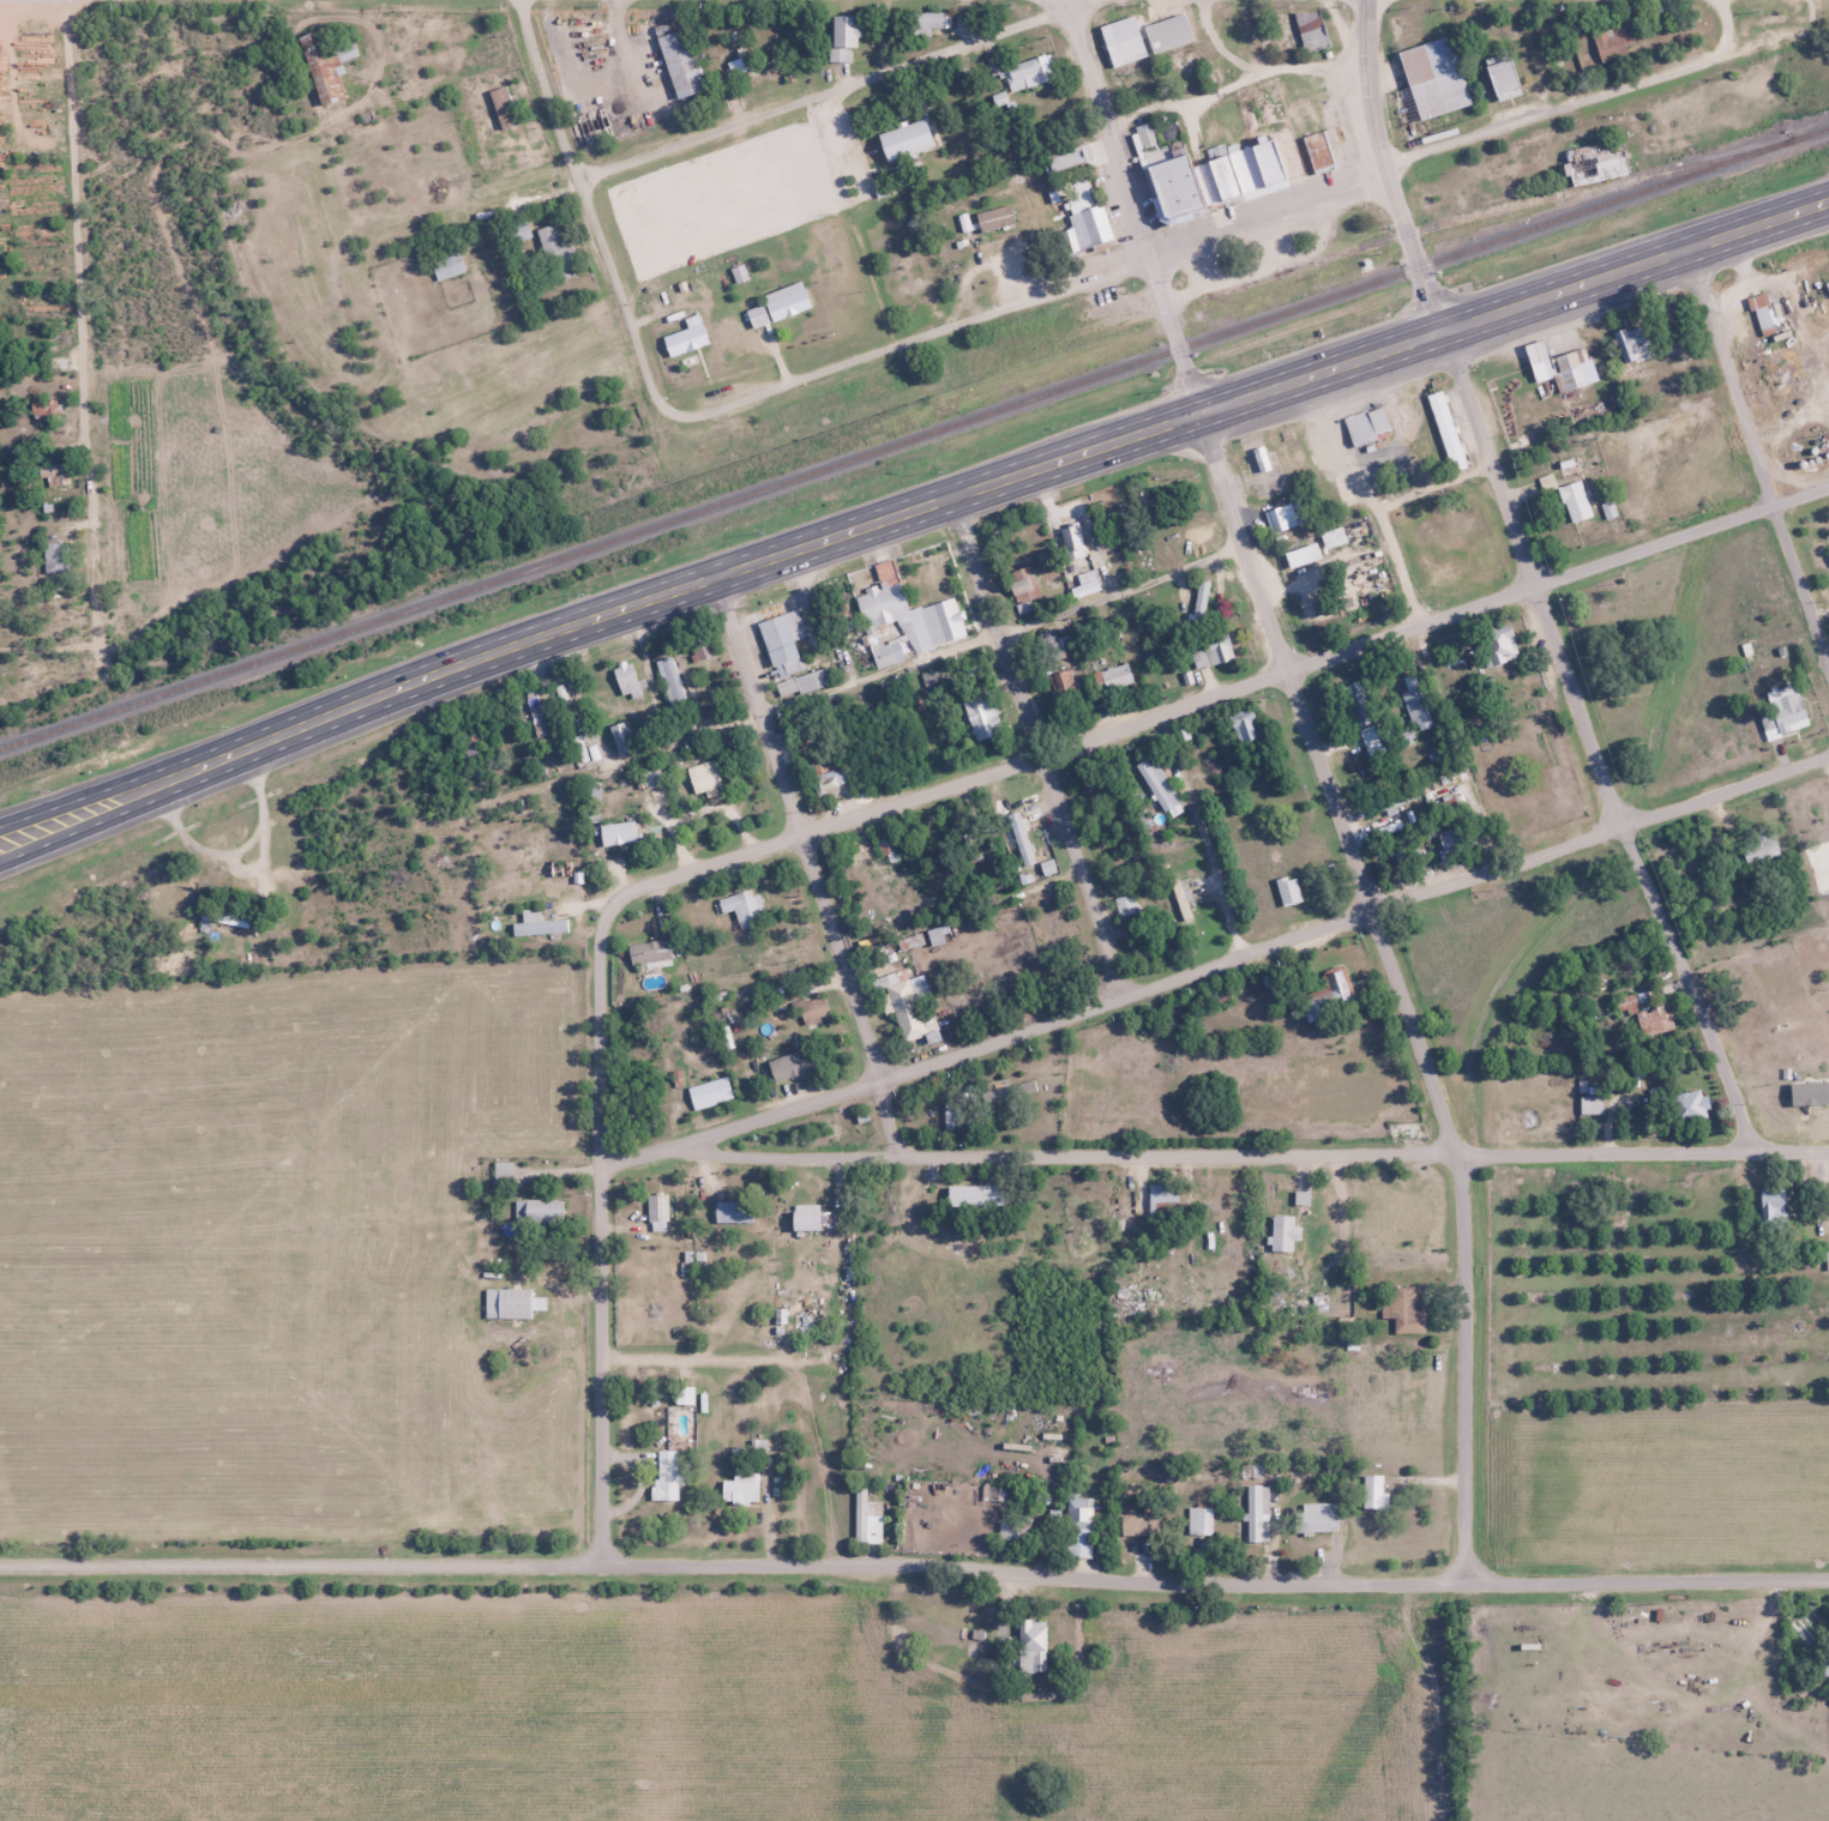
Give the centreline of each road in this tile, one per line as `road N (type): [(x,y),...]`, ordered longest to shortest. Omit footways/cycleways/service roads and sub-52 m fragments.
road 1 (residential): [(1828,1579),(1210,1585),(940,1567),(0,1566)]
road 2 (trunk): [(275,738),(604,615),(1828,201)]
road 3 (residential): [(600,1170),(1828,758)]
road 4 (residential): [(614,906),(637,890),(1828,488)]
road 5 (residential): [(664,408),(675,416),(706,415),(1365,187),(1410,155),(1731,56),(1821,16),(1828,0)]
road 6 (residential): [(1463,1584),(1463,1170),(1199,414)]
road 7 (residential): [(684,1145),(848,1158),(1828,1150)]
road 8 (residential): [(1747,1150),(1593,750),(1444,332)]
road 9 (residential): [(69,0),(83,430),(101,661)]
road 10 (residential): [(601,1566),(602,958),(614,906)]
road 11 (residential): [(883,1080),(718,577)]
road 12 (residential): [(1120,996),(955,496)]
road 13 (residential): [(1077,8),(582,177)]
road 14 (residential): [(1828,662),(1696,248)]
road 15 (residential): [(1199,414),(1074,0)]
road 16 (residential): [(664,408),(522,0)]
road 17 (secondary): [(1444,332),(1374,127),(1367,0)]
road 18 (trunk): [(0,861),(275,738)]
road 19 (trunk): [(275,738),(0,828)]
road 20 (residential): [(614,906),(595,887),(583,782)]

